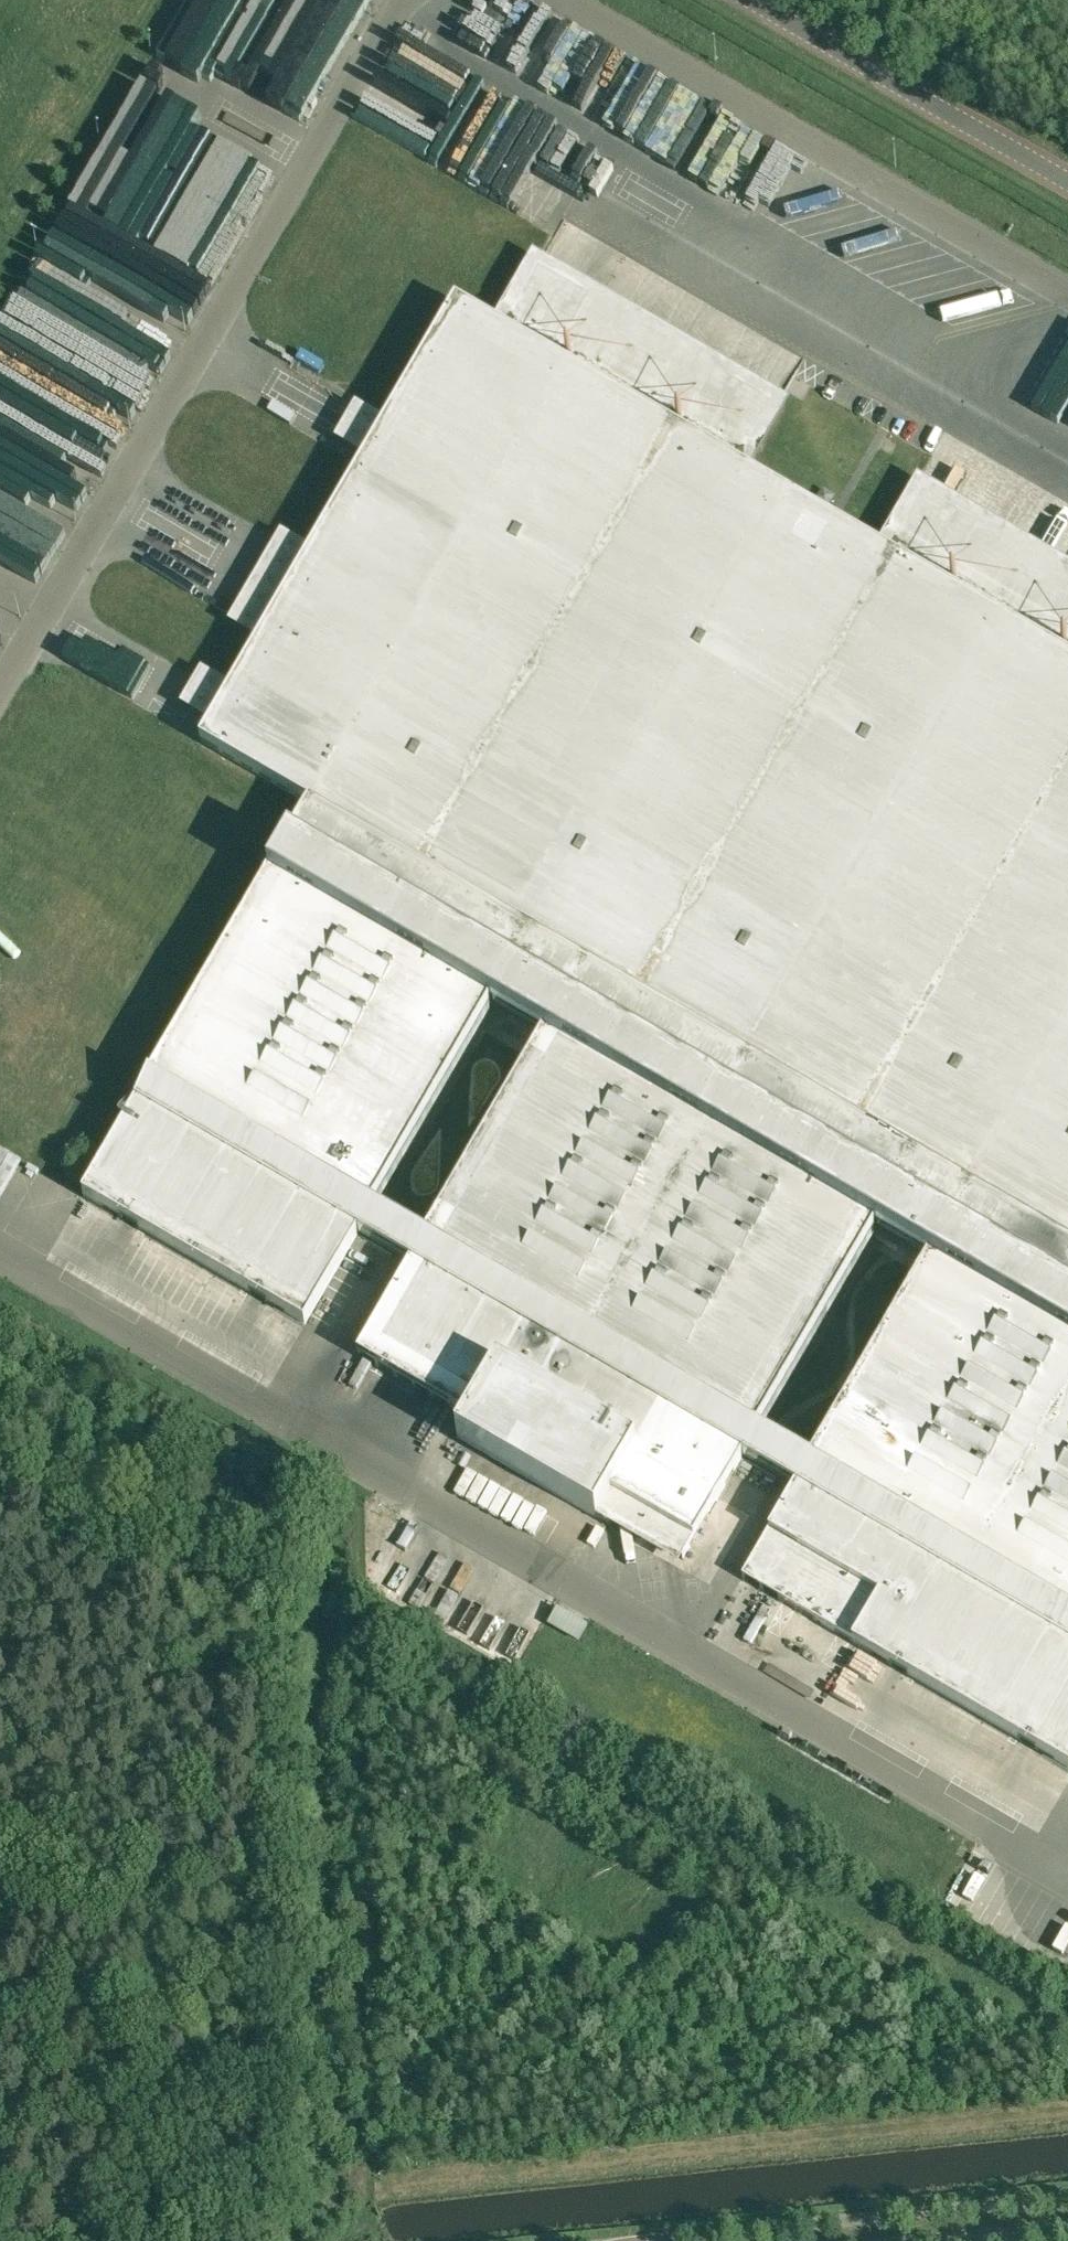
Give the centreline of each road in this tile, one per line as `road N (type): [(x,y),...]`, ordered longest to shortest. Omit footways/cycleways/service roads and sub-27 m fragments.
road 1 (unclassified): [(1067,187),(745,0)]

